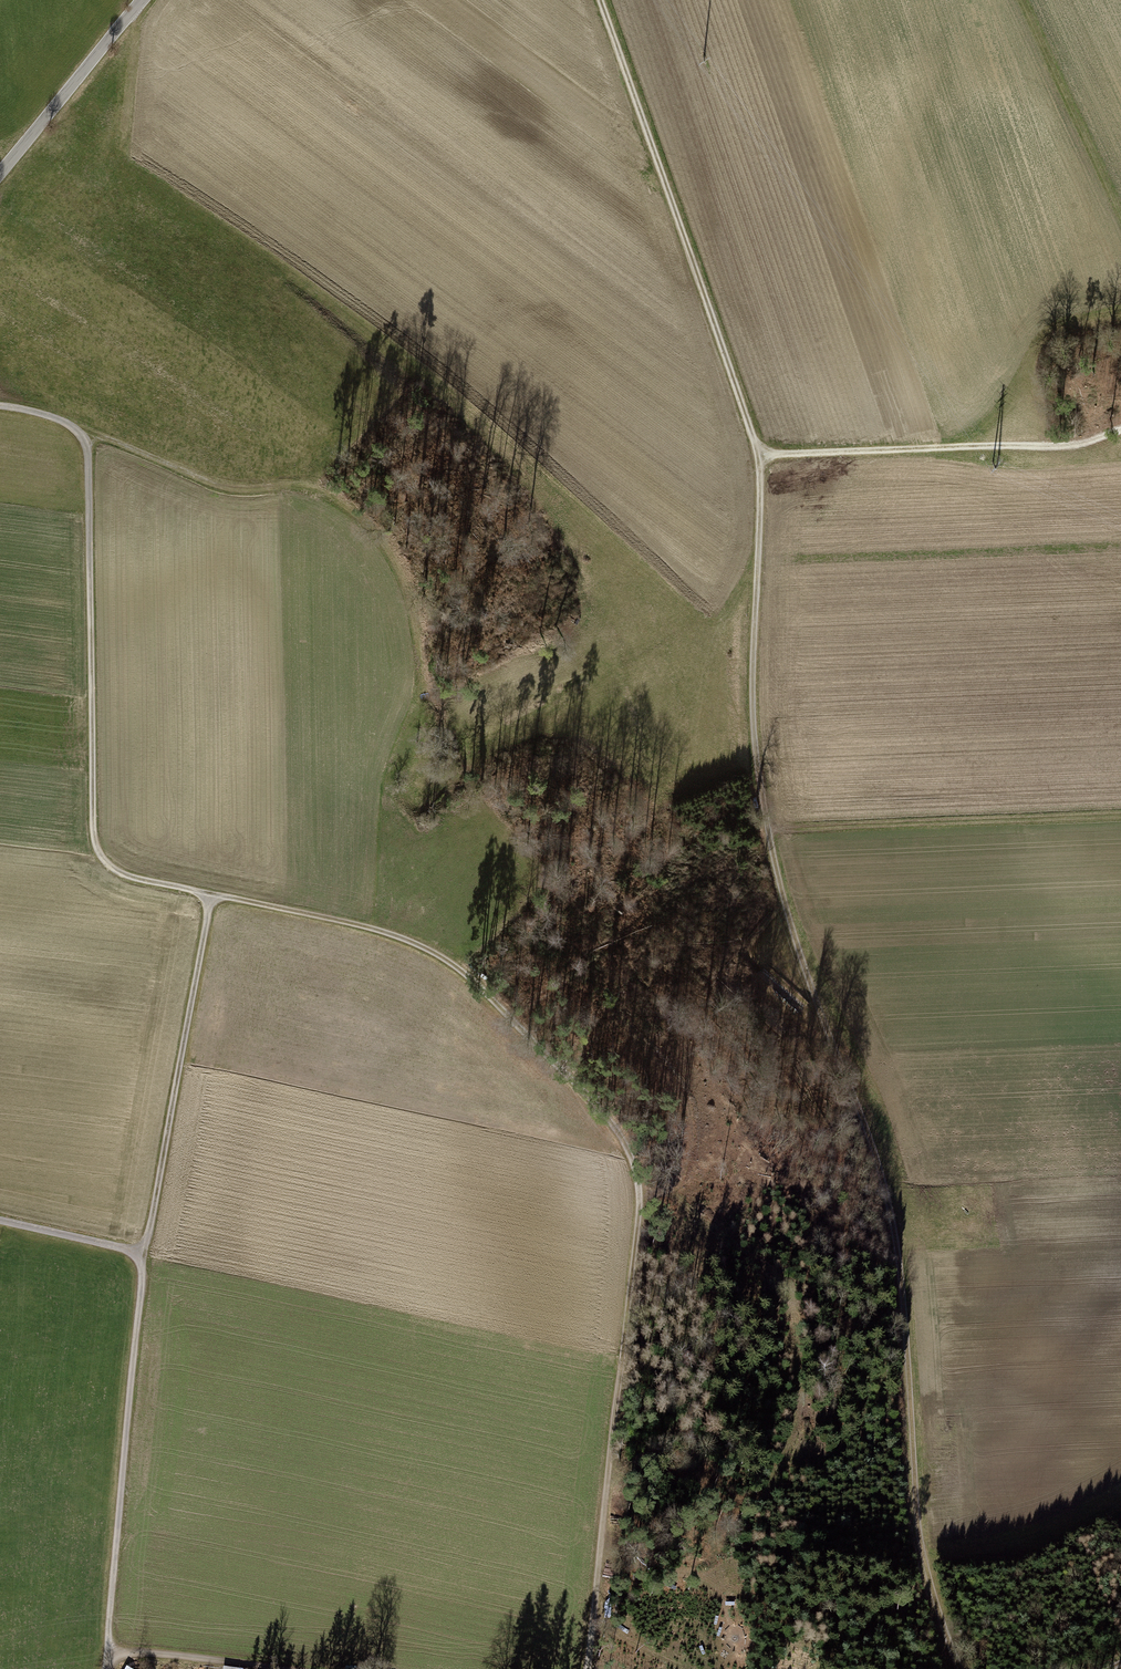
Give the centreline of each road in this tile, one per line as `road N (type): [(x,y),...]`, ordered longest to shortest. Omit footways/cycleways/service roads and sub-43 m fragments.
road 1 (track): [(963,1668),(927,1567),(893,1219),(768,831),(754,719),(766,460),(600,0)]
road 2 (track): [(586,1668),(643,1206),(632,1150),(459,966),(376,929),(213,897)]
road 3 (track): [(104,1668),(142,1254),(213,897)]
road 4 (track): [(213,897),(121,876),(103,861),(95,841),(86,438),(73,426),(0,406)]
road 5 (track): [(766,460),(1075,441),(1120,428)]
road 6 (track): [(768,831),(1120,817)]
road 7 (track): [(86,438),(107,439),(226,488),(311,484),(333,496)]
road 8 (tertiary): [(0,175),(143,0)]
road 9 (track): [(106,1656),(154,1654),(264,1668)]
road 10 (track): [(0,1219),(142,1254)]

